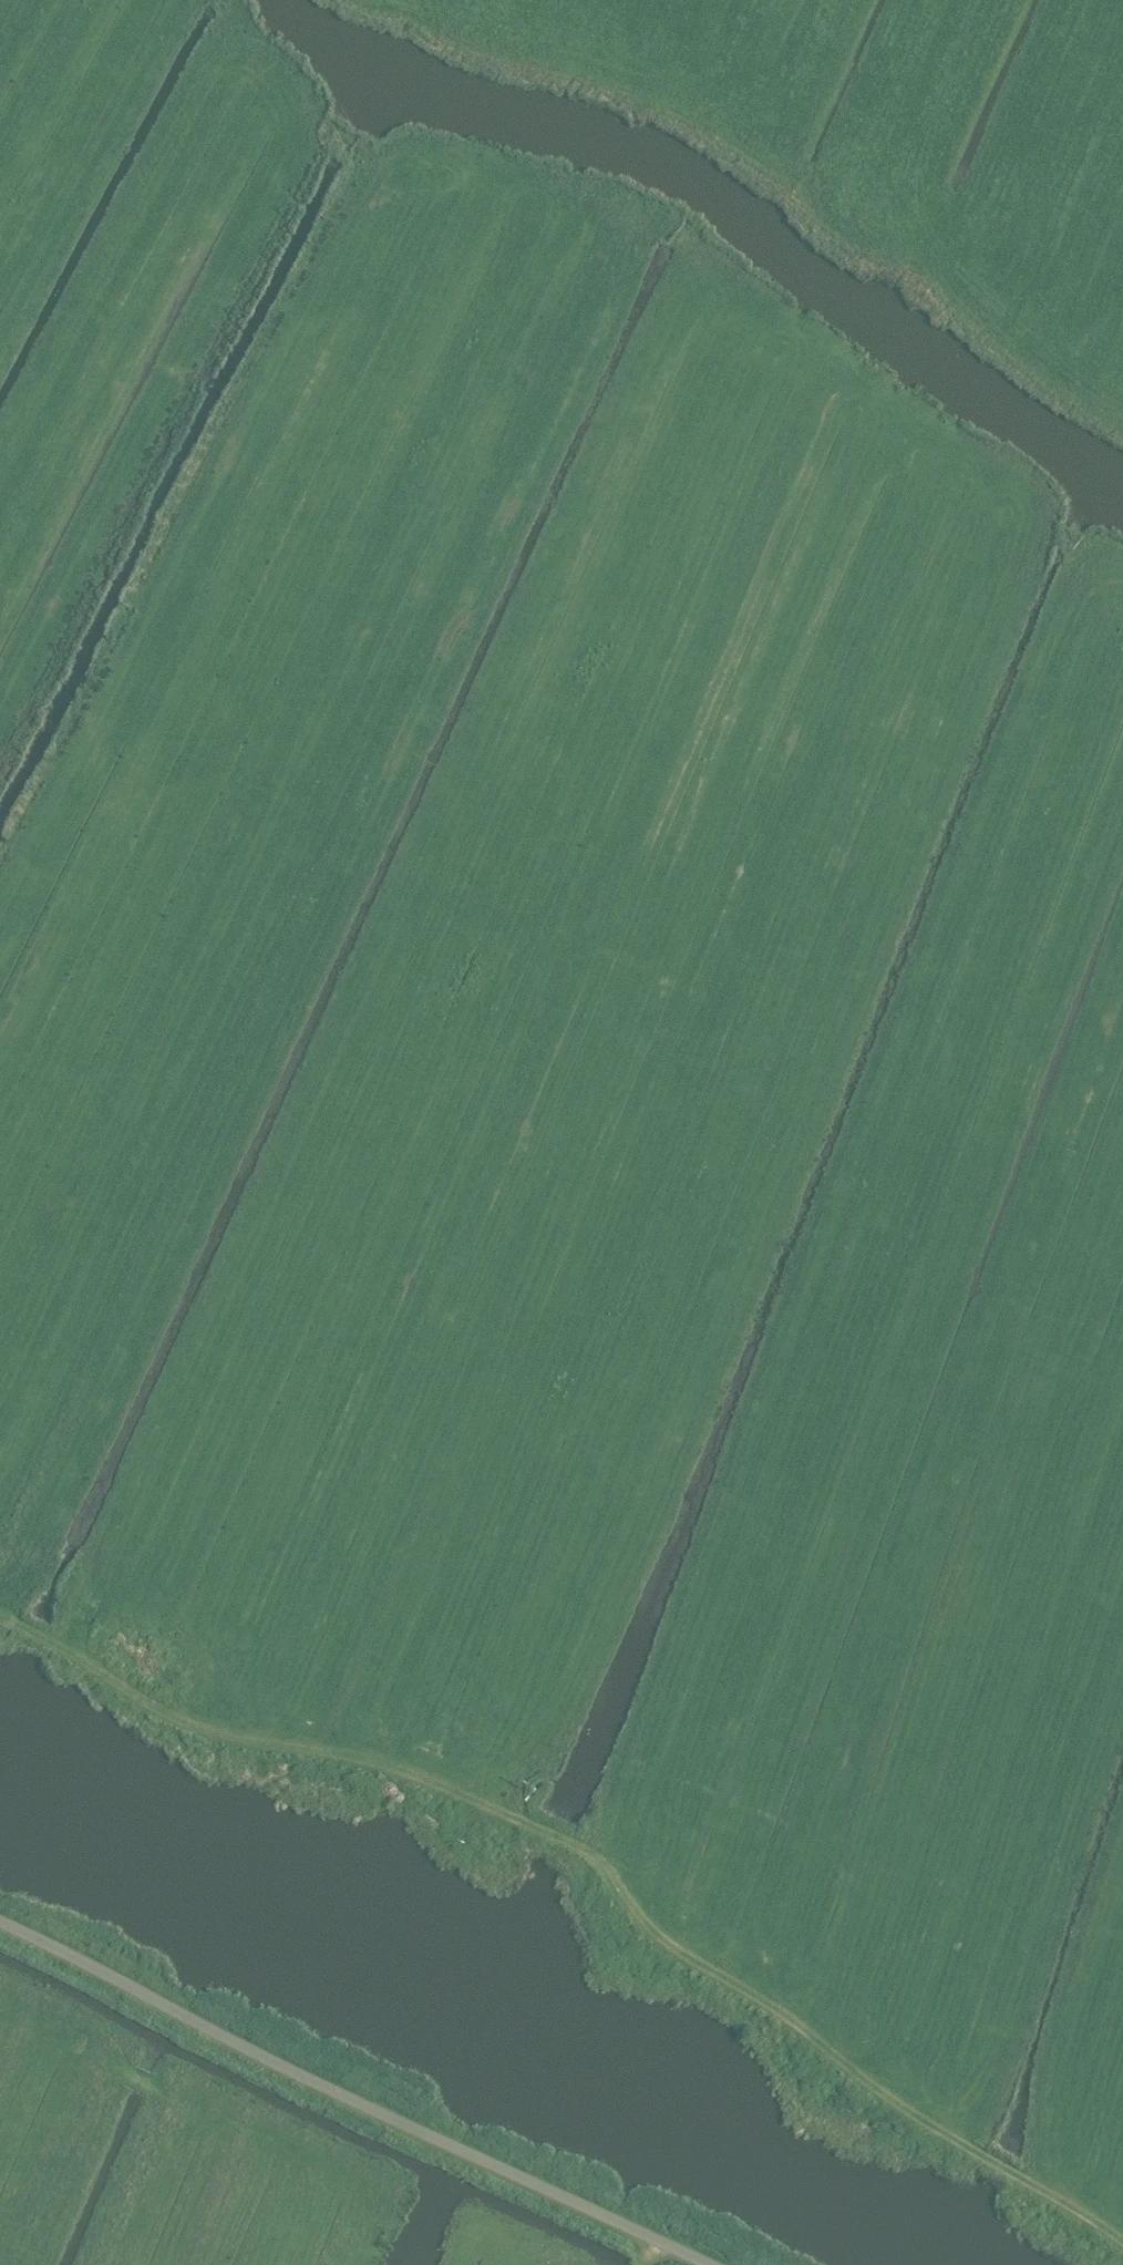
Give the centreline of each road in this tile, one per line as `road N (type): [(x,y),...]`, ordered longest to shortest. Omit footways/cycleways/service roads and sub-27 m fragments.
road 1 (track): [(0,1619),(145,1706),(212,1736),(421,1778),(592,1854),(631,1914),(726,1983),(962,2146),(1084,2205),(1122,2235)]

